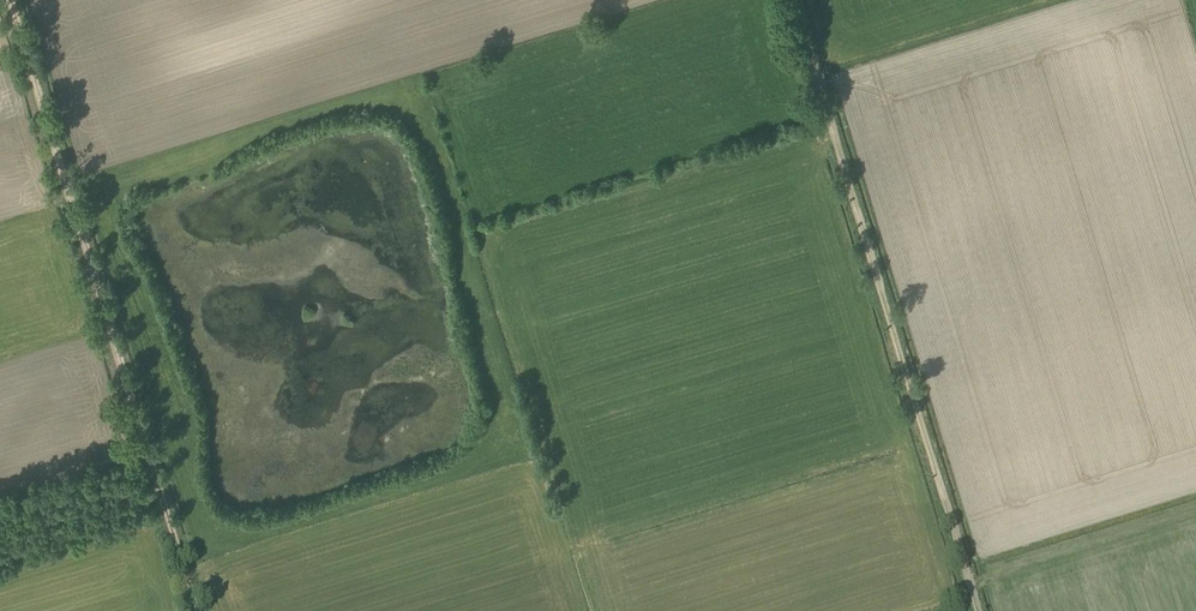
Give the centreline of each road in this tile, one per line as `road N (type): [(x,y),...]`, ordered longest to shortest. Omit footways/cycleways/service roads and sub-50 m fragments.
road 1 (track): [(8,0),(196,610)]
road 2 (track): [(981,610),(794,0)]

